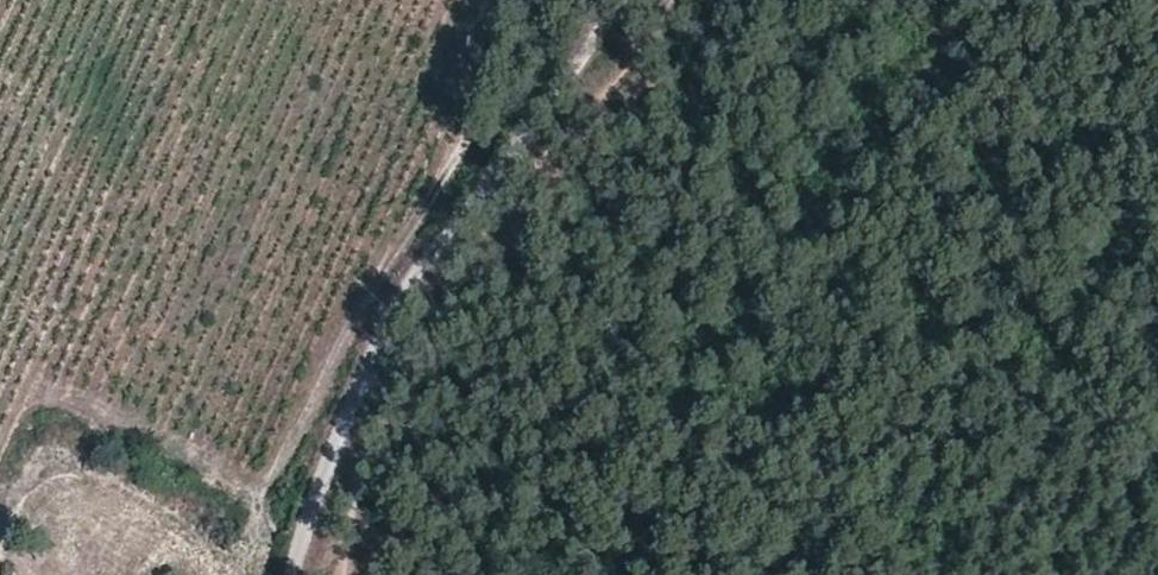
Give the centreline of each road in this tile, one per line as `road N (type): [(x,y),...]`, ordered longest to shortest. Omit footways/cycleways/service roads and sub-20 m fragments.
road 1 (unclassified): [(290,574),(388,309),(597,0)]

